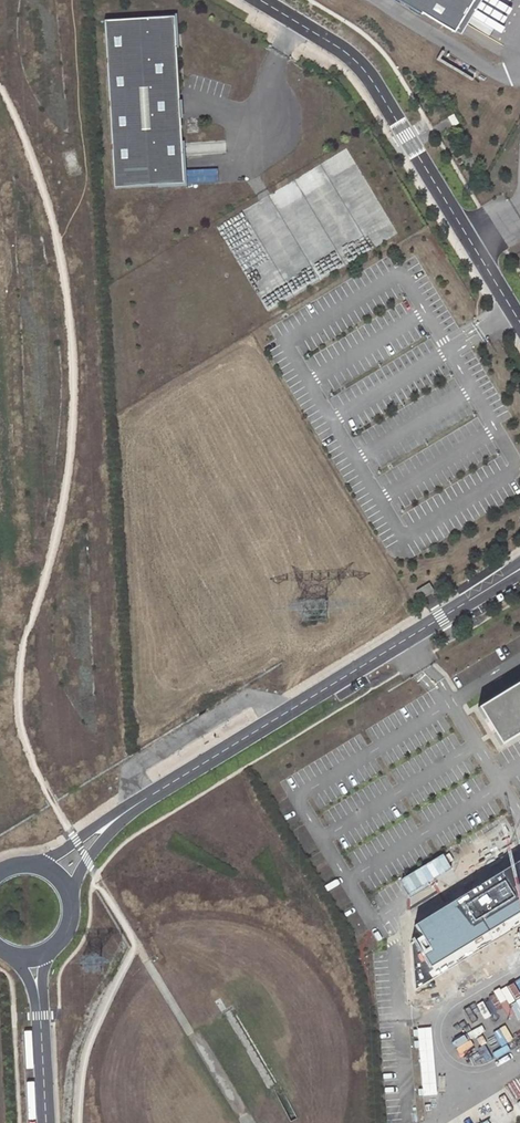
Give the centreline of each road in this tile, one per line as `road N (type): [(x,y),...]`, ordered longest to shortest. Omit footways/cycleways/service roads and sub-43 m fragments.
road 1 (tertiary): [(59,879),(137,804),(519,571)]
road 2 (unclassified): [(261,0),(351,55),(372,80),(519,327)]
road 3 (track): [(133,939),(250,1122)]
road 4 (unclassified): [(28,958),(38,998),(45,1122)]

